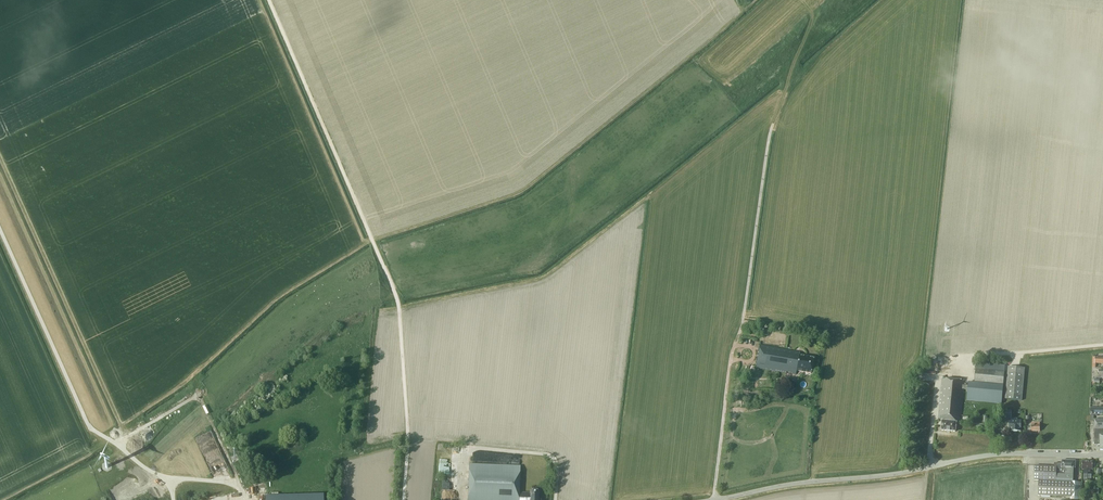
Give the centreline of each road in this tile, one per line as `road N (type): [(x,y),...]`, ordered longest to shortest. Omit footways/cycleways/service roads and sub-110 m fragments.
road 1 (track): [(404,499),(399,308),(269,0)]
road 2 (unclassified): [(716,499),(992,455),(1102,454)]

